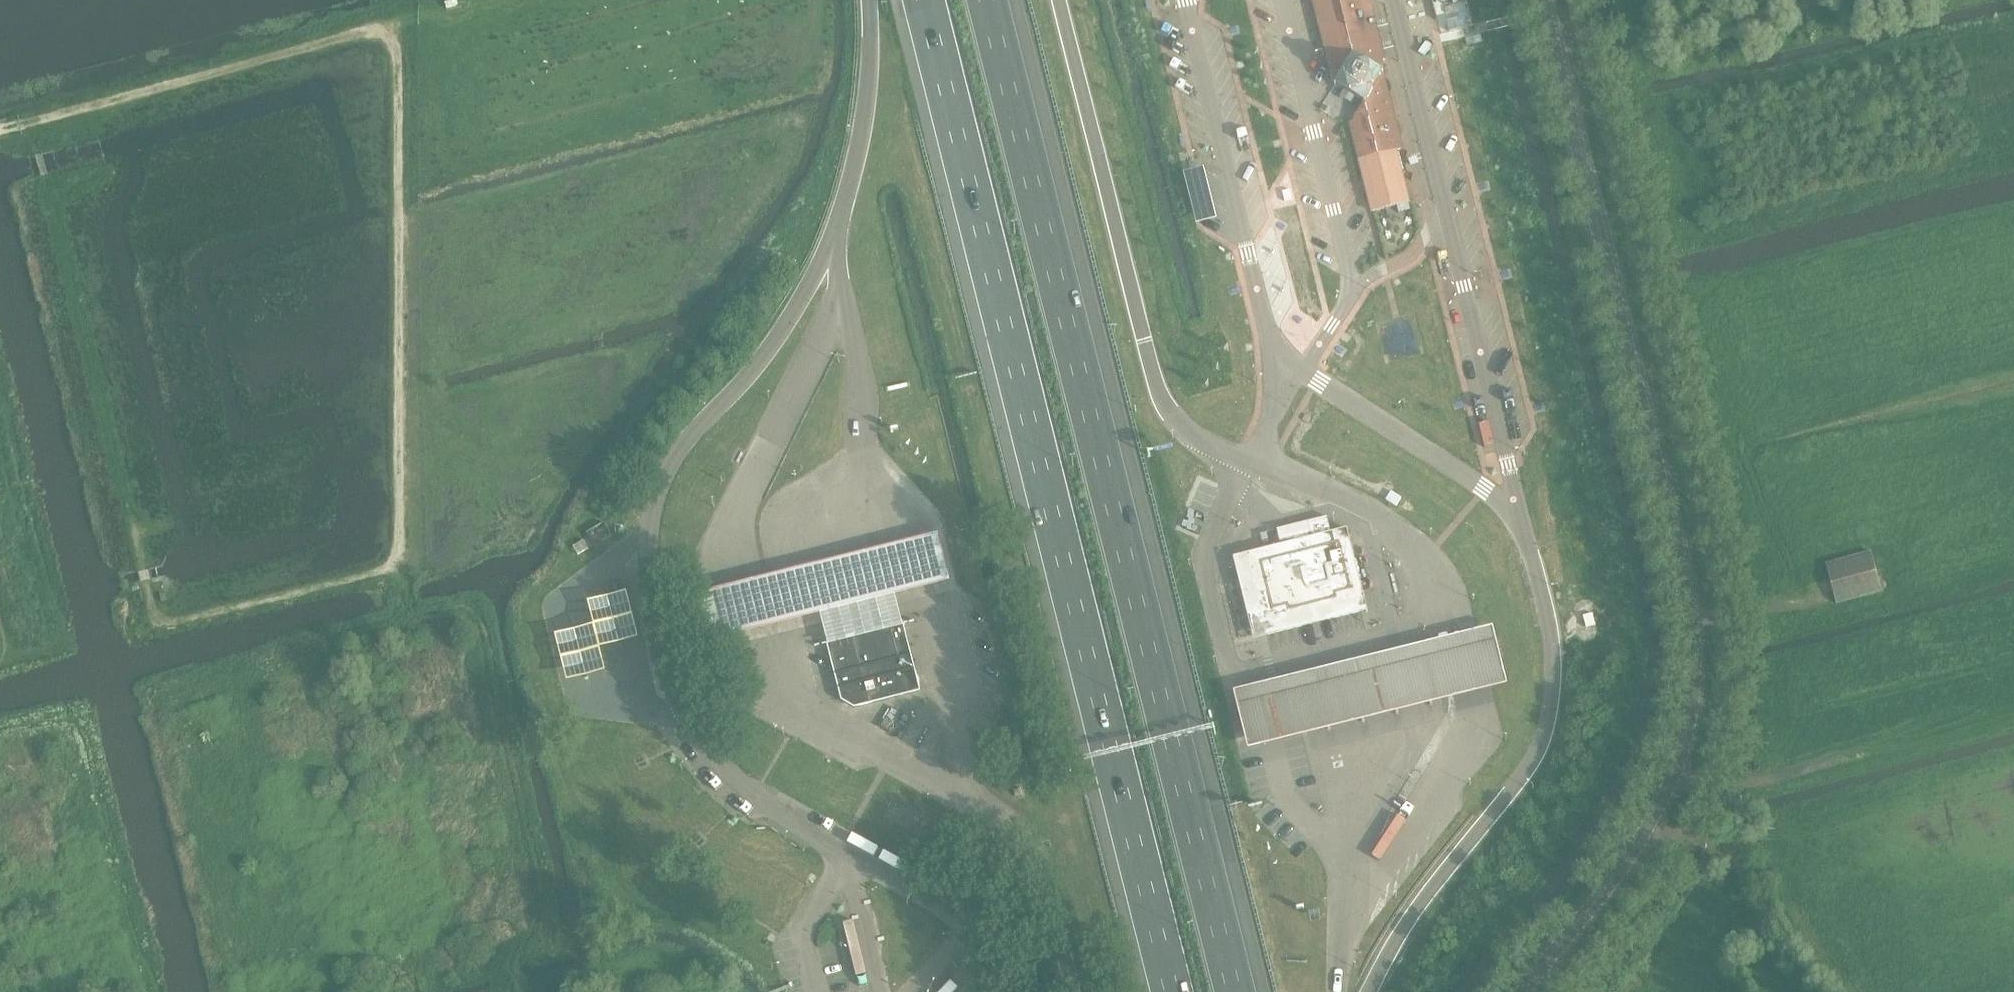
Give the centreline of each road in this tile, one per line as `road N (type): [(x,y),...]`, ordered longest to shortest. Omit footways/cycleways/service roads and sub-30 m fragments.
road 1 (unclassified): [(1523,991),(1648,827),(1683,750),(1694,676),(1685,582),(1542,0)]
road 2 (motorway): [(924,0),(1172,991)]
road 3 (motorway): [(1233,991),(986,0)]
road 4 (motorway): [(869,0),(863,124),(837,230)]
road 5 (track): [(1671,783),(1714,796),(1866,755)]

